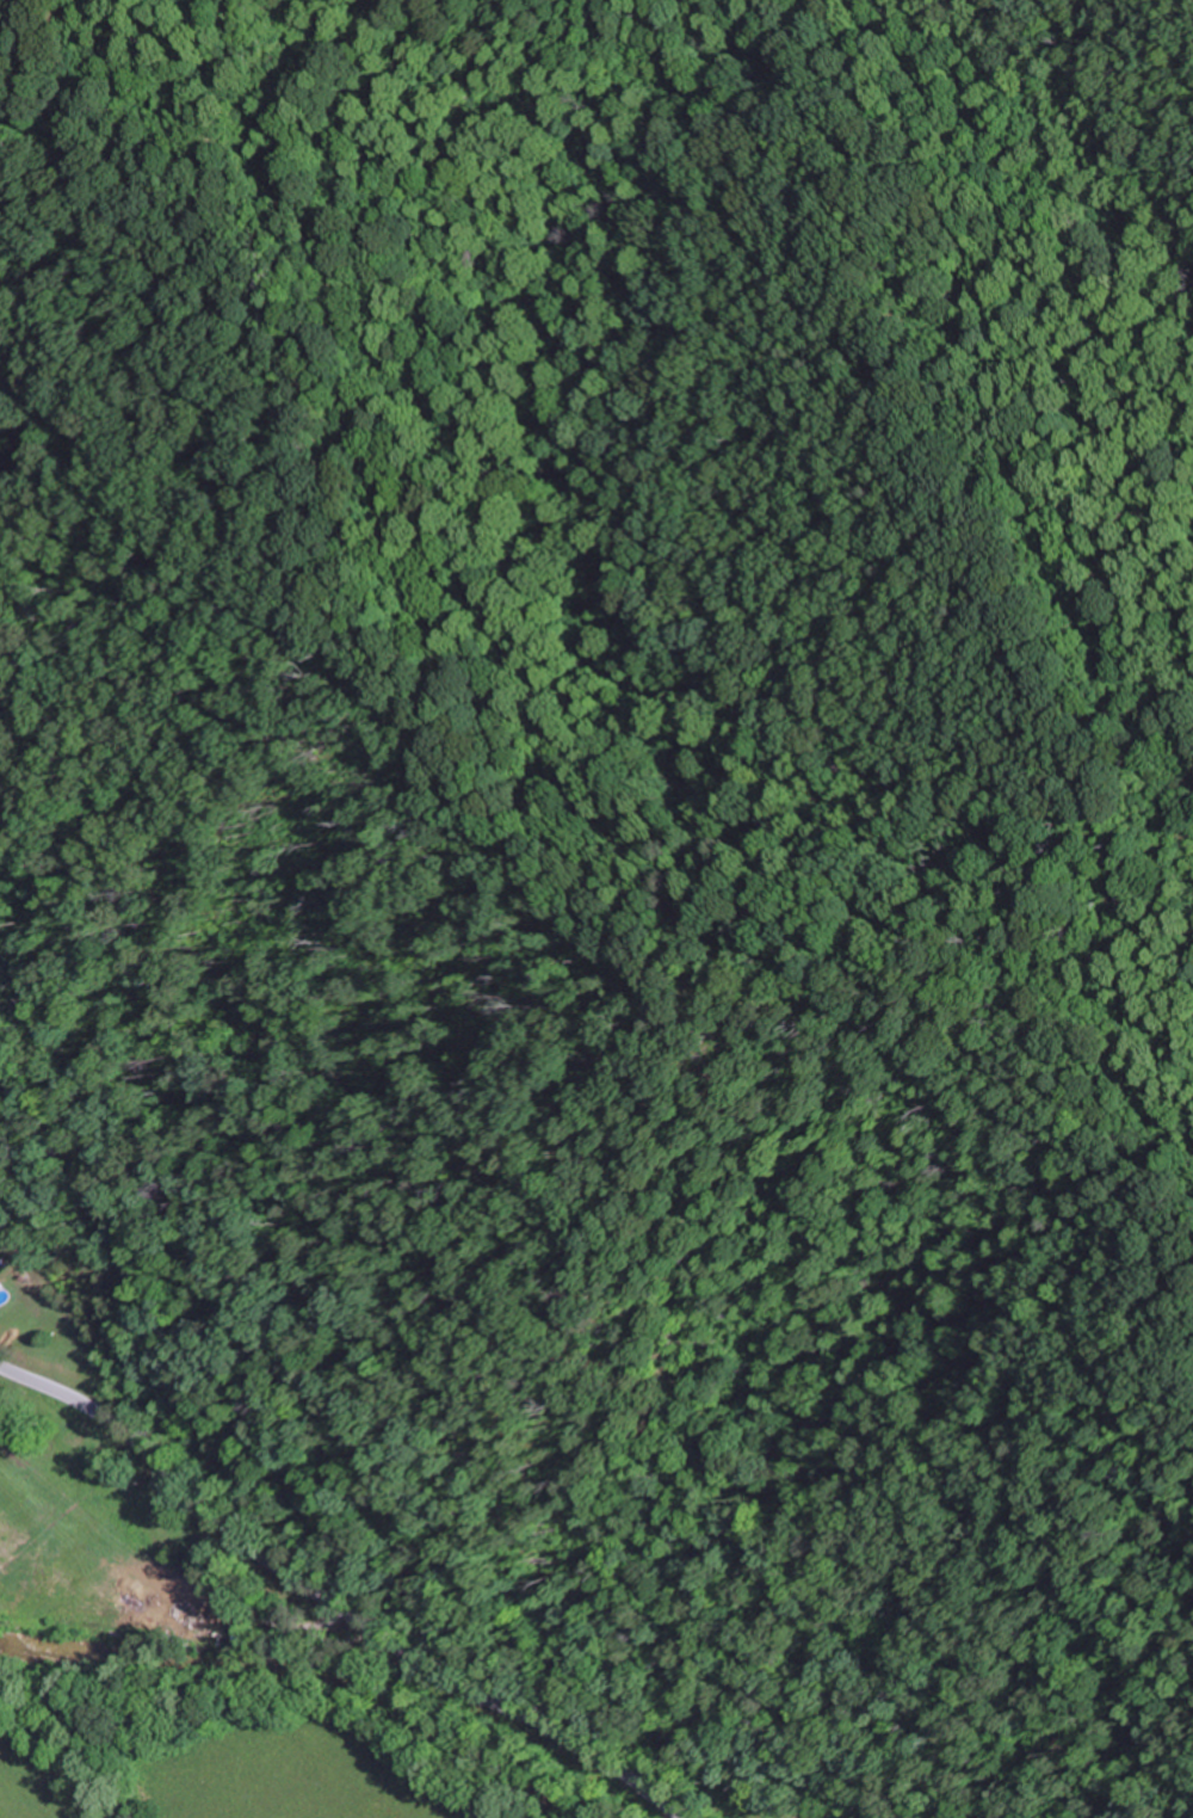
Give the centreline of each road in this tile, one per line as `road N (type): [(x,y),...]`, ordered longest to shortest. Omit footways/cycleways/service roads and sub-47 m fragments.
road 1 (secondary): [(689,1817),(567,1734),(458,1680),(296,1577),(116,1422),(0,1363)]

